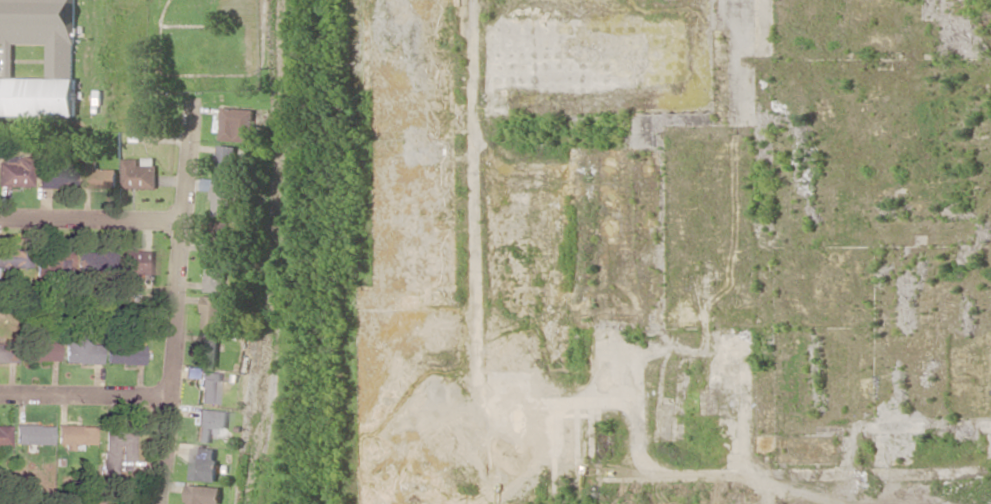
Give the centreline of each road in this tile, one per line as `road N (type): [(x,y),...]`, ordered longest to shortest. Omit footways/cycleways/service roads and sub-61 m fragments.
road 1 (residential): [(161,503),(191,108)]
road 2 (residential): [(181,219),(0,217)]
road 3 (residential): [(166,402),(0,396)]

